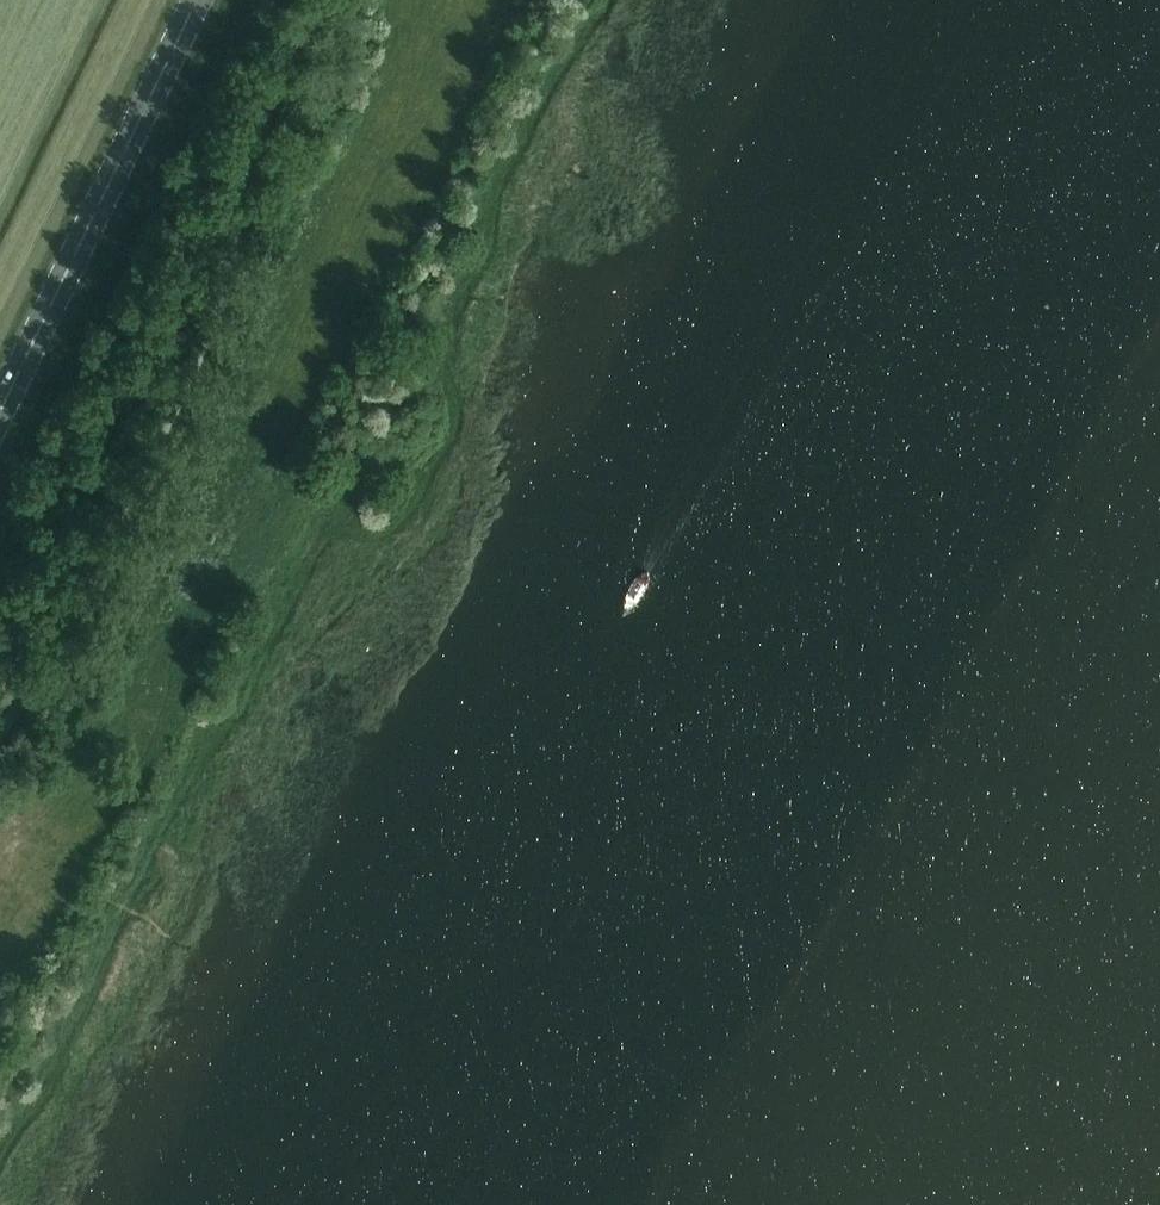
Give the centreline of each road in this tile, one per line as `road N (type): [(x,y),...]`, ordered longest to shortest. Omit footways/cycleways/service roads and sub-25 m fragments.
road 1 (primary): [(0,411),(196,0)]

